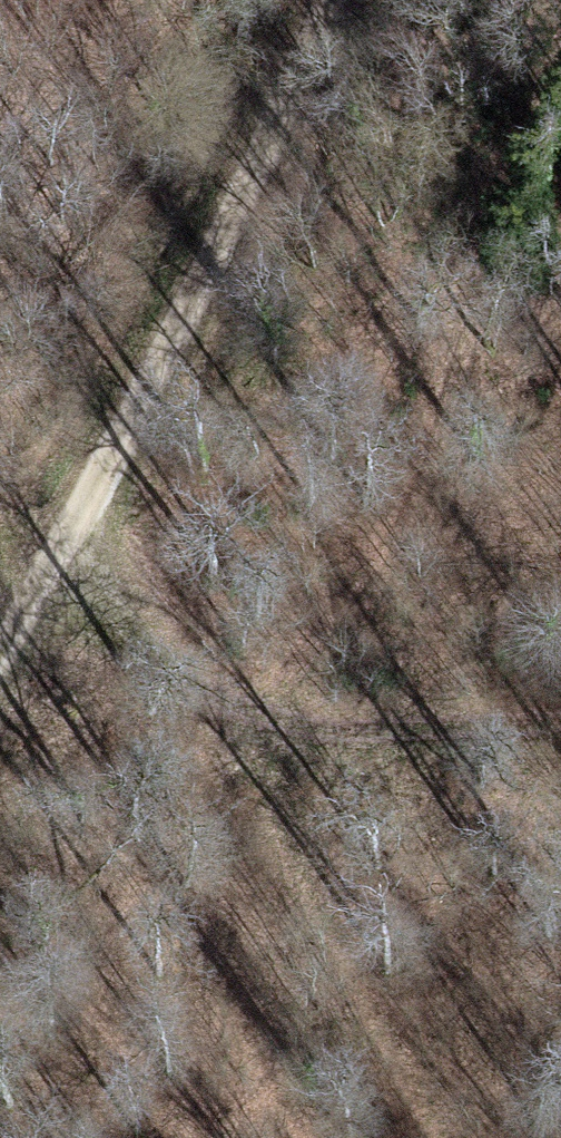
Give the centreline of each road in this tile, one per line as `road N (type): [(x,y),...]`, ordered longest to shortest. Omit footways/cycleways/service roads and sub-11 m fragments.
road 1 (track): [(0,661),(38,607),(331,0)]
road 2 (track): [(560,87),(456,424),(415,517),(265,713)]
road 3 (track): [(78,524),(112,620),(217,697),(371,729),(560,728)]

